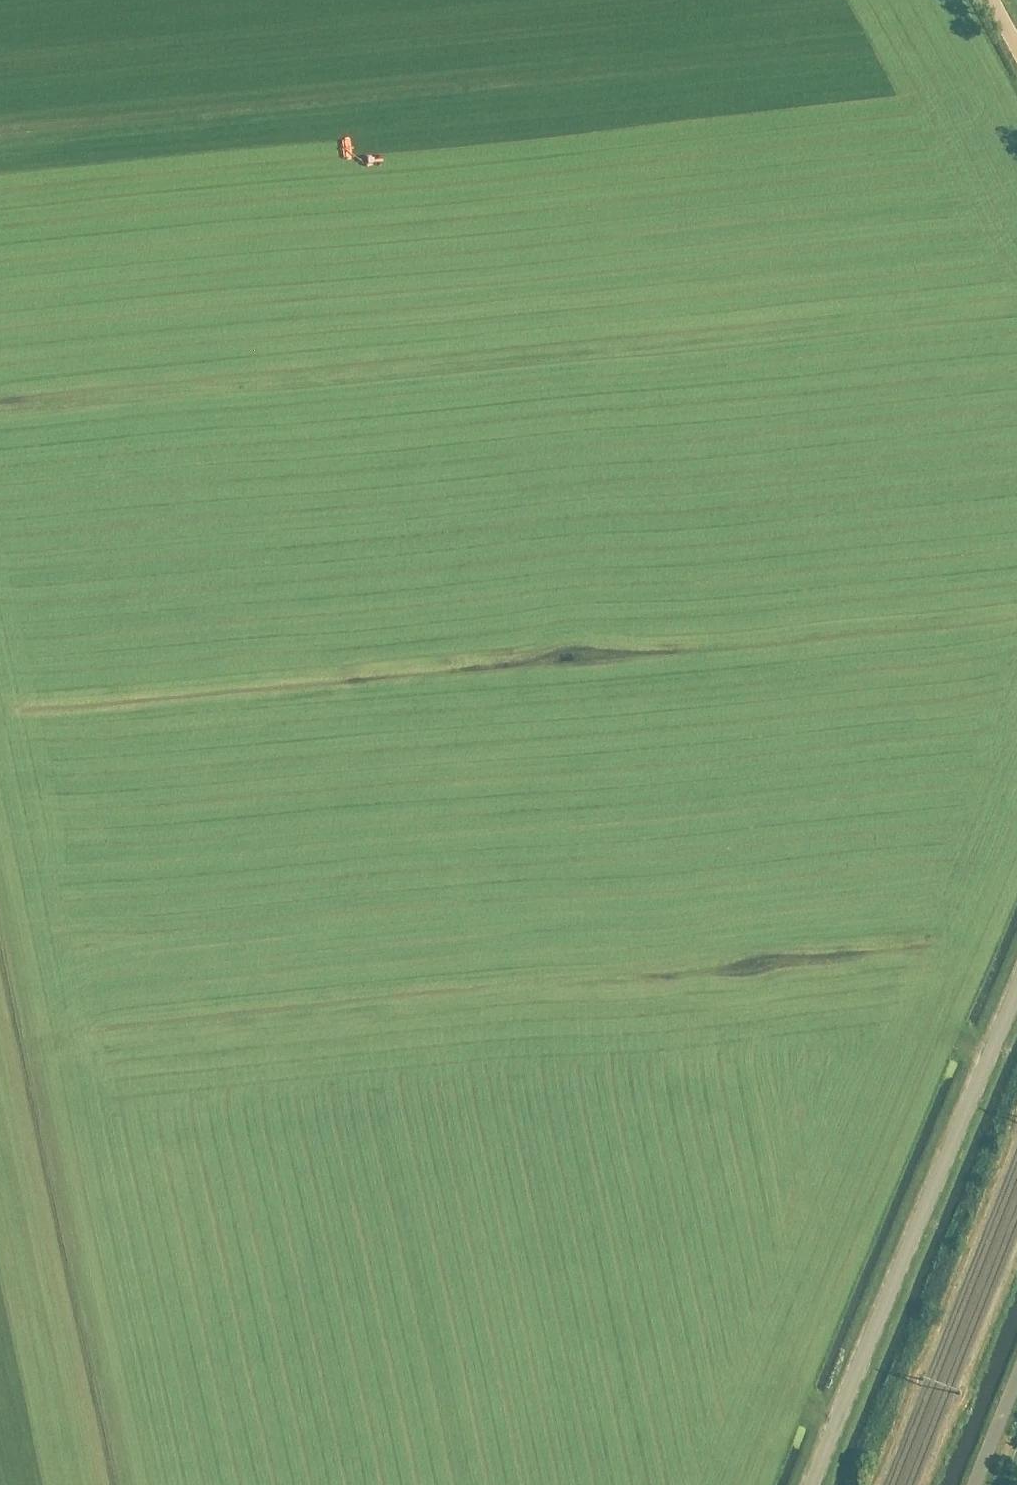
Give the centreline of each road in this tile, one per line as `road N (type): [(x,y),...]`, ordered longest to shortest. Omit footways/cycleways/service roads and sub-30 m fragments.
road 1 (unclassified): [(811,1484),(1016,986)]

